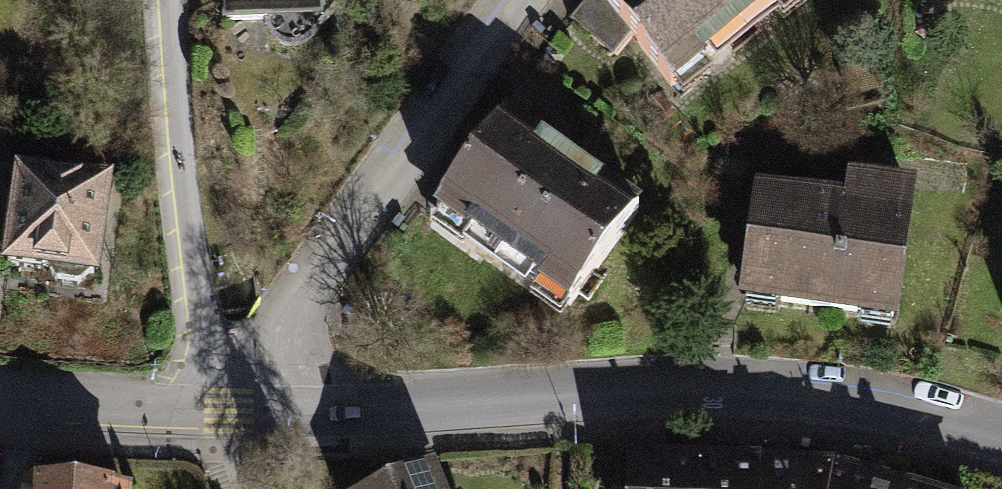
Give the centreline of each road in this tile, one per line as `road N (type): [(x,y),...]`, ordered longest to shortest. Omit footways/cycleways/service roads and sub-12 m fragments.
road 1 (residential): [(221,410),(649,389),(787,392),(921,412),(1001,438)]
road 2 (residential): [(221,410),(516,0)]
road 3 (residential): [(221,410),(166,0)]
road 4 (residential): [(0,393),(221,410)]

